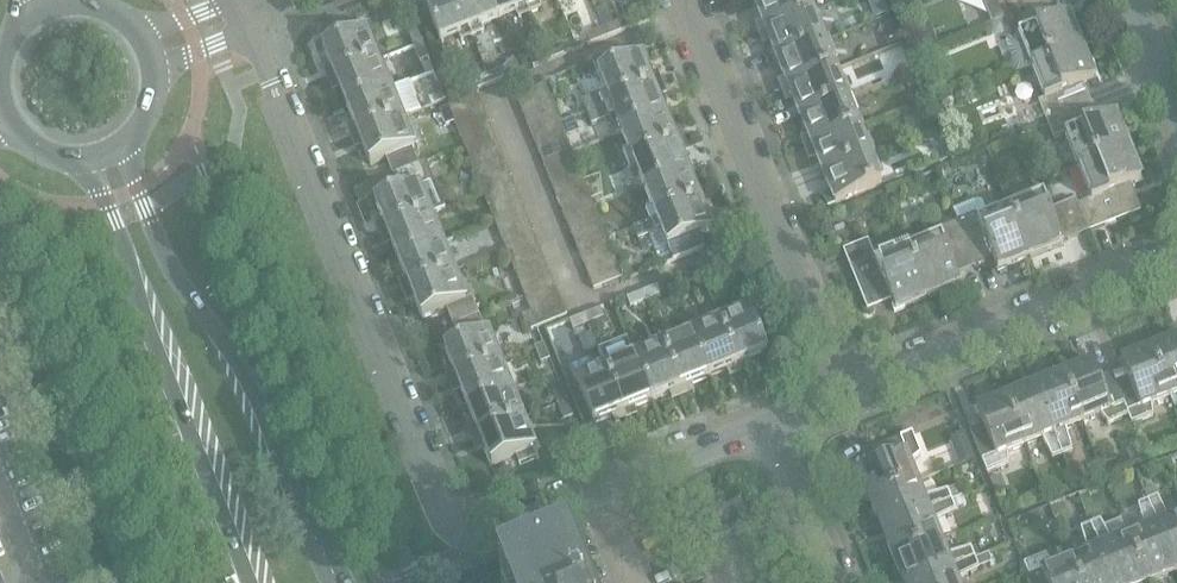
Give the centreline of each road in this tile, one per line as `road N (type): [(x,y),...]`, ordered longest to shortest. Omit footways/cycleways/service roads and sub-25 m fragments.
road 1 (residential): [(460,545),(241,12)]
road 2 (tertiary): [(344,582),(237,363),(165,256),(122,146)]
road 3 (tertiary): [(85,160),(253,582)]
road 4 (residential): [(840,389),(682,0)]
road 5 (residential): [(840,389),(1176,252)]
road 6 (residential): [(460,545),(768,420)]
road 7 (residential): [(768,420),(831,582)]

